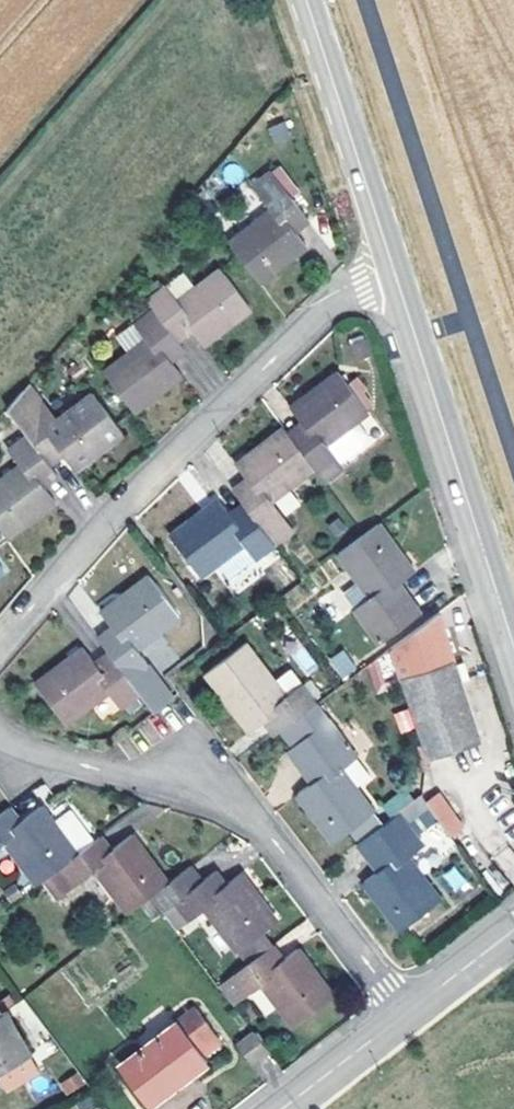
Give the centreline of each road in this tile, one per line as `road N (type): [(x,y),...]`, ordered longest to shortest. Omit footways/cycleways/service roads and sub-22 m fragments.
road 1 (residential): [(0,646),(122,507),(330,305),(395,274)]
road 2 (residential): [(405,1013),(245,803),(32,753),(0,736)]
road 3 (secondary): [(395,274),(513,645)]
road 4 (secondary): [(306,0),(395,274)]
road 5 (residential): [(281,1108),(405,1013)]
road 6 (residential): [(405,1013),(513,930)]

